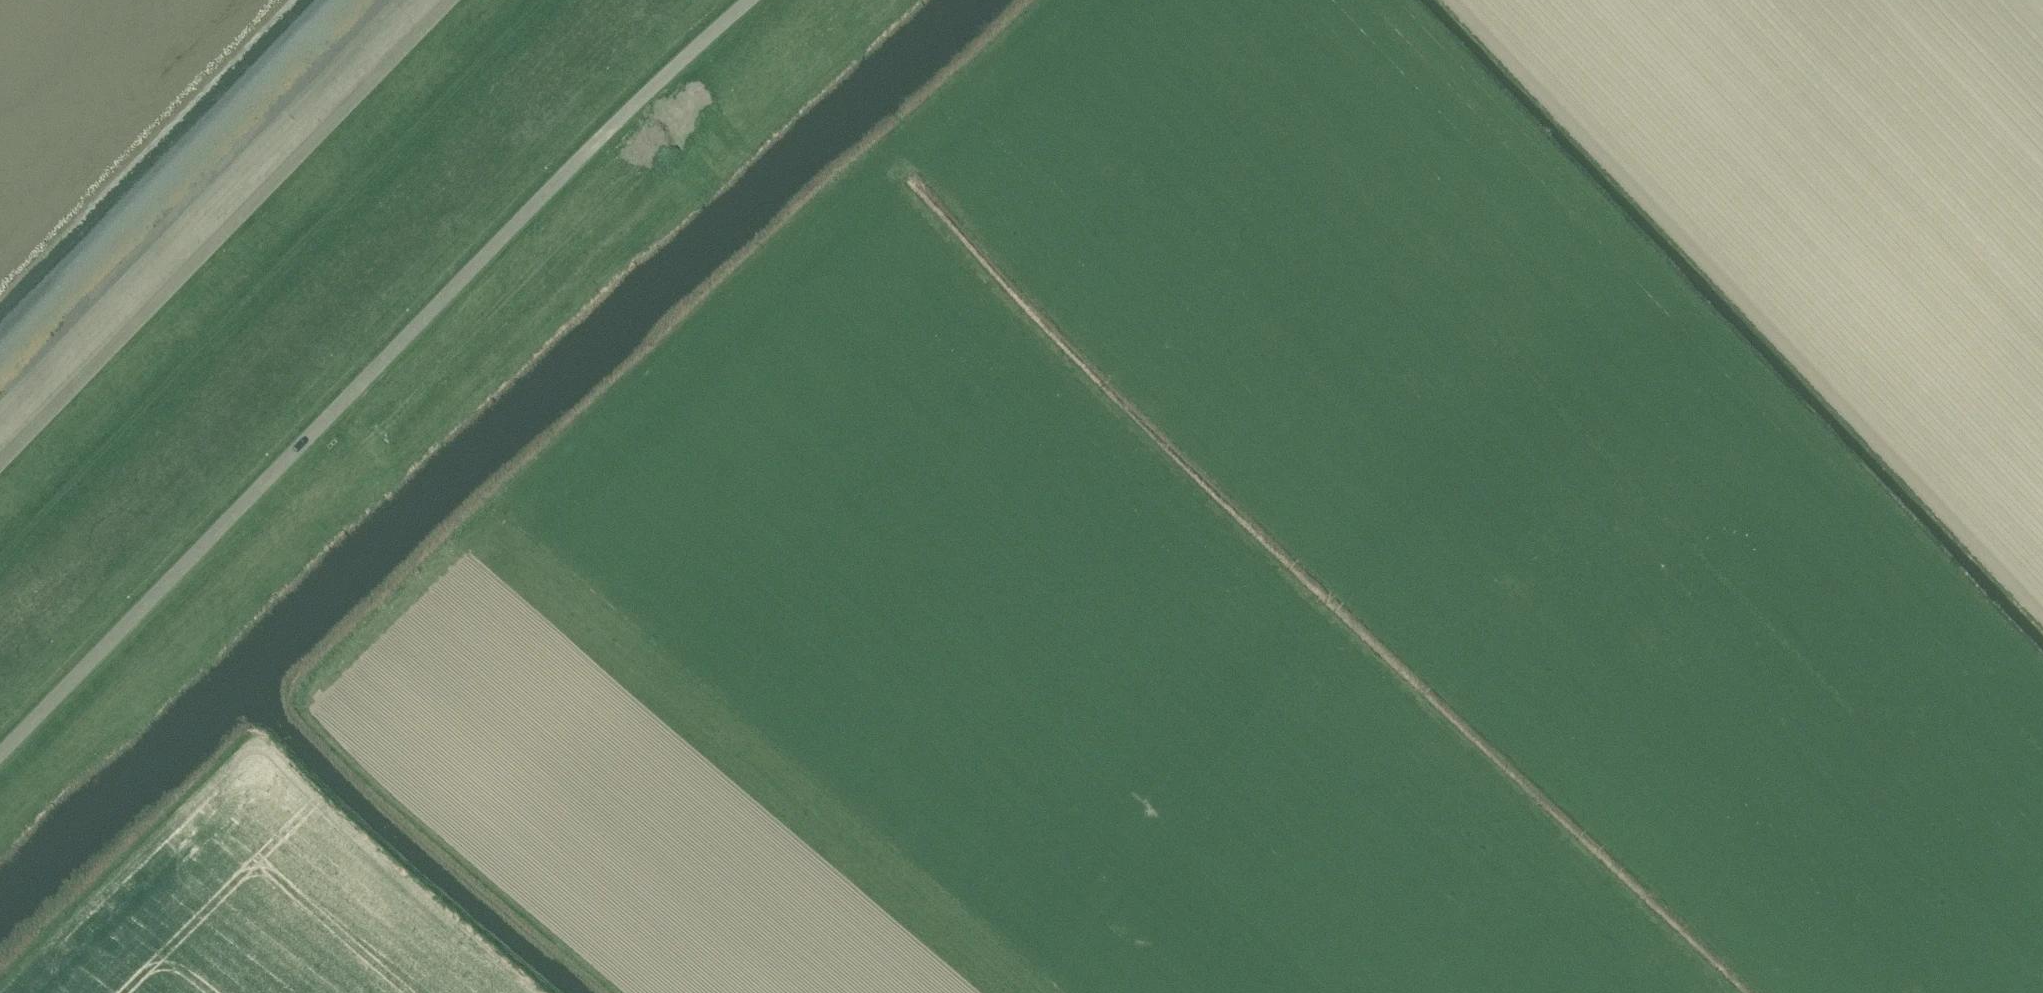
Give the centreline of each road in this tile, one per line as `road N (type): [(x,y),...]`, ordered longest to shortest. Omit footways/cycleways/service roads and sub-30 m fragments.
road 1 (unclassified): [(0,756),(748,0)]

